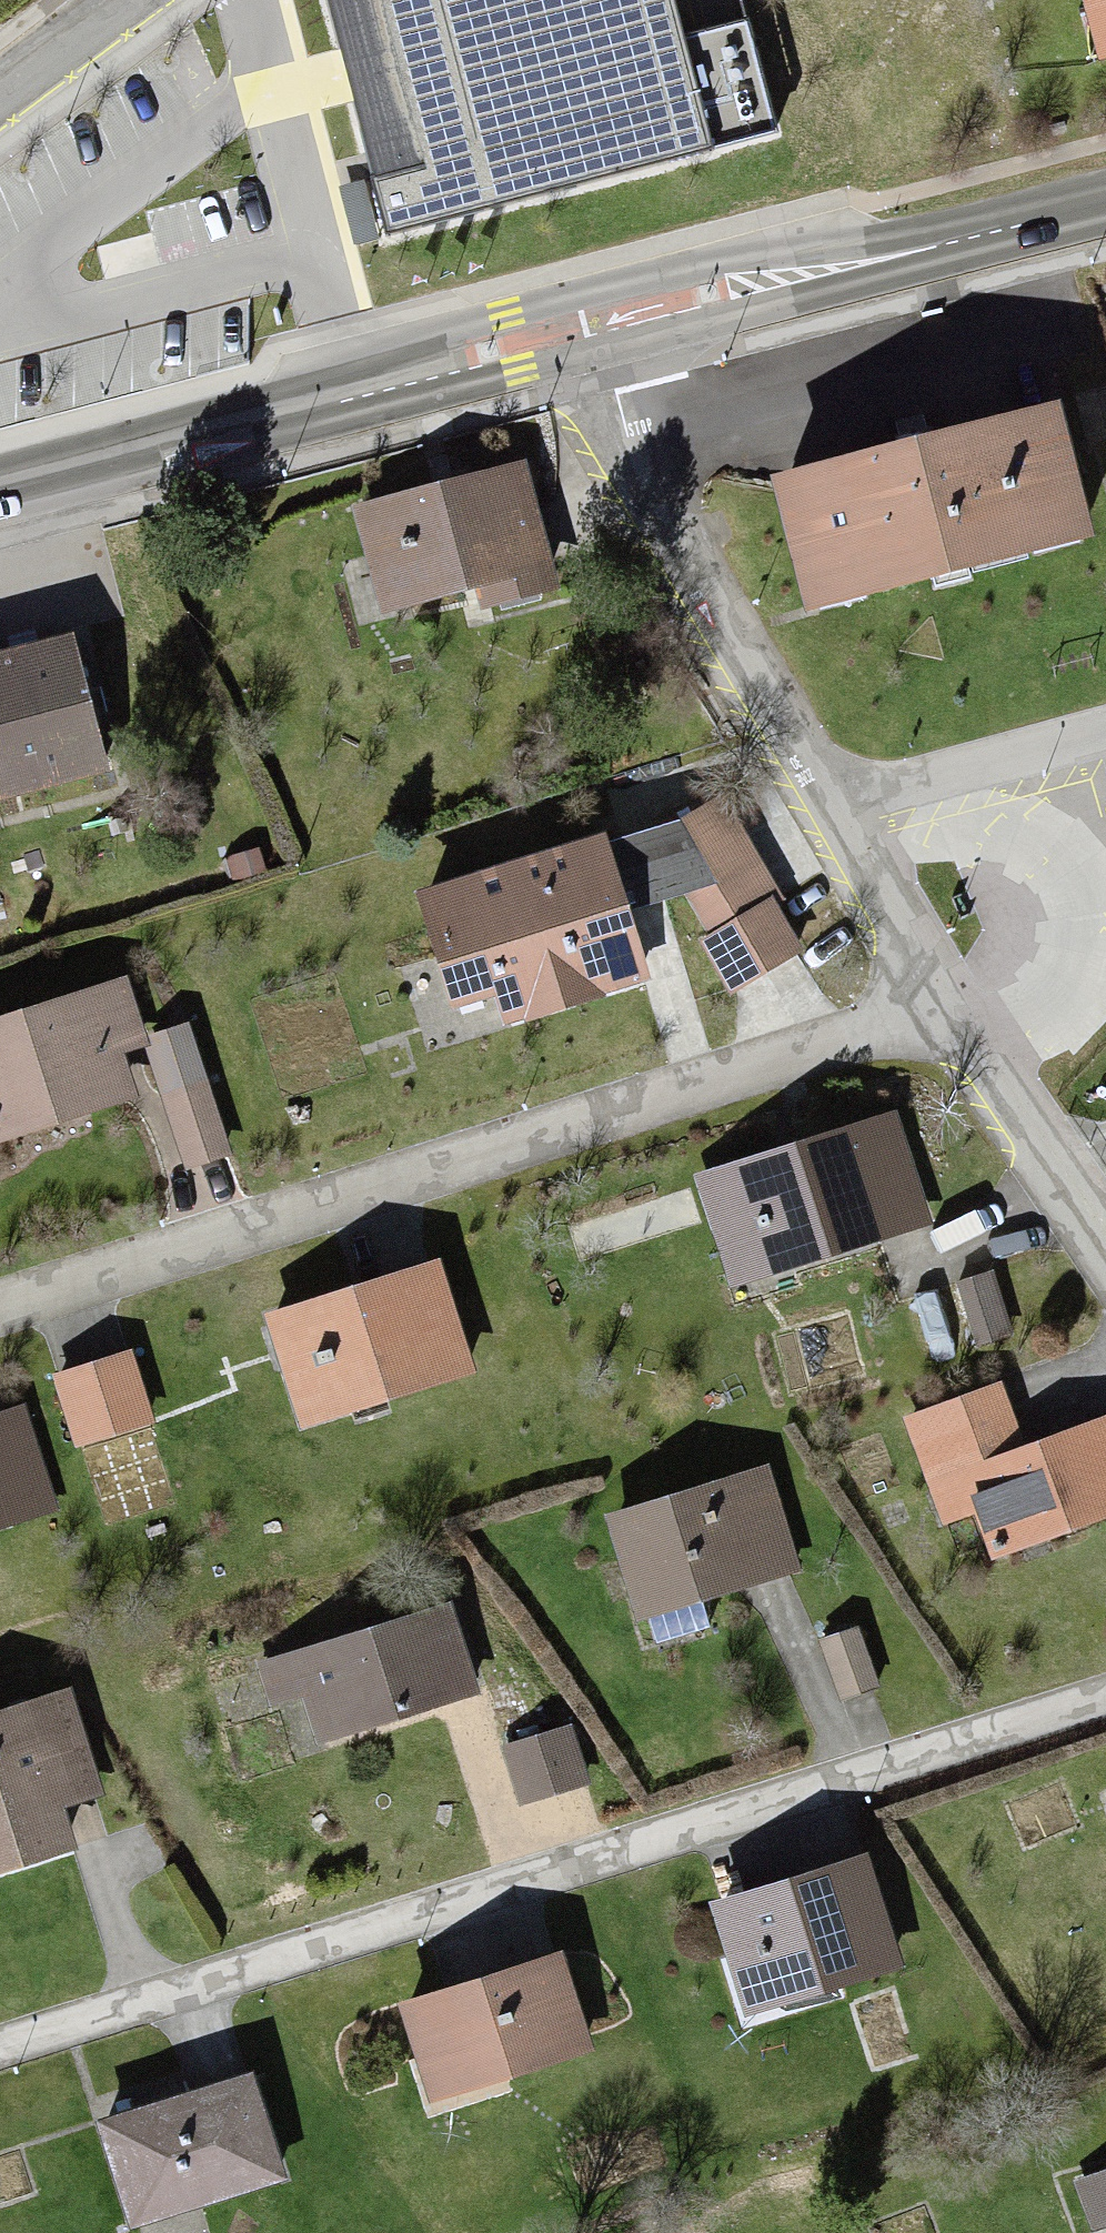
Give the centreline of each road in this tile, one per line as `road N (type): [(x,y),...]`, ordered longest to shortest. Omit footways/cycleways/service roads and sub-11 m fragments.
road 1 (residential): [(0,2061),(1105,1707)]
road 2 (residential): [(0,1311),(949,1003)]
road 3 (residential): [(605,333),(645,469),(949,1003)]
road 4 (secondary): [(0,492),(605,333)]
road 5 (secondary): [(605,333),(1105,202)]
road 6 (residential): [(949,1003),(1105,1238)]
road 7 (tertiary): [(0,83),(111,0)]

